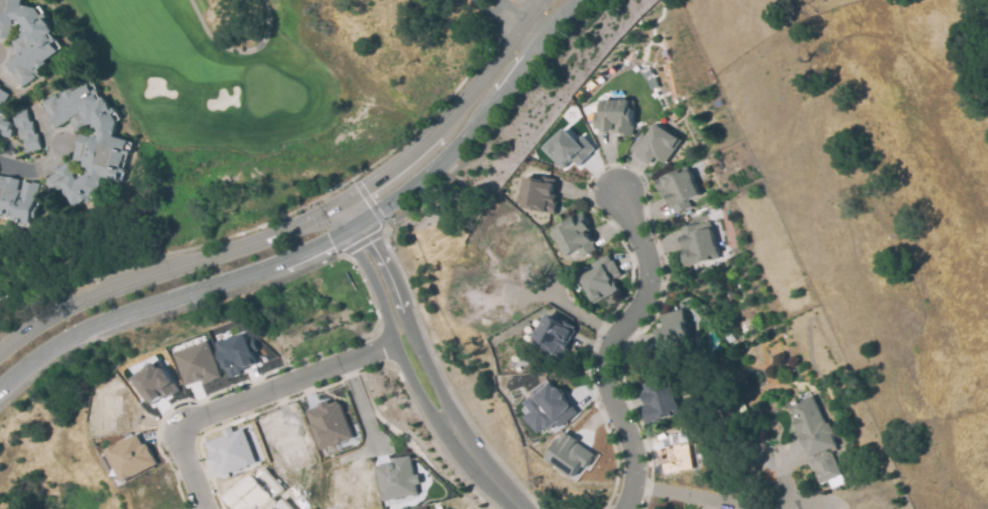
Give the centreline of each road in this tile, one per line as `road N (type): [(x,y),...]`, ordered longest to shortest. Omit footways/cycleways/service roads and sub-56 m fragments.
road 1 (secondary): [(0,390),(76,338),(361,230),(444,163),(577,0)]
road 2 (secondary): [(548,0),(423,147),(361,192),(266,239),(74,304),(0,347)]
road 3 (residential): [(515,508),(431,395),(343,203)]
road 4 (residential): [(621,508),(633,462),(605,365),(644,285),(645,263),(618,195)]
road 5 (residential): [(201,508),(180,451),(185,426),(407,337)]

